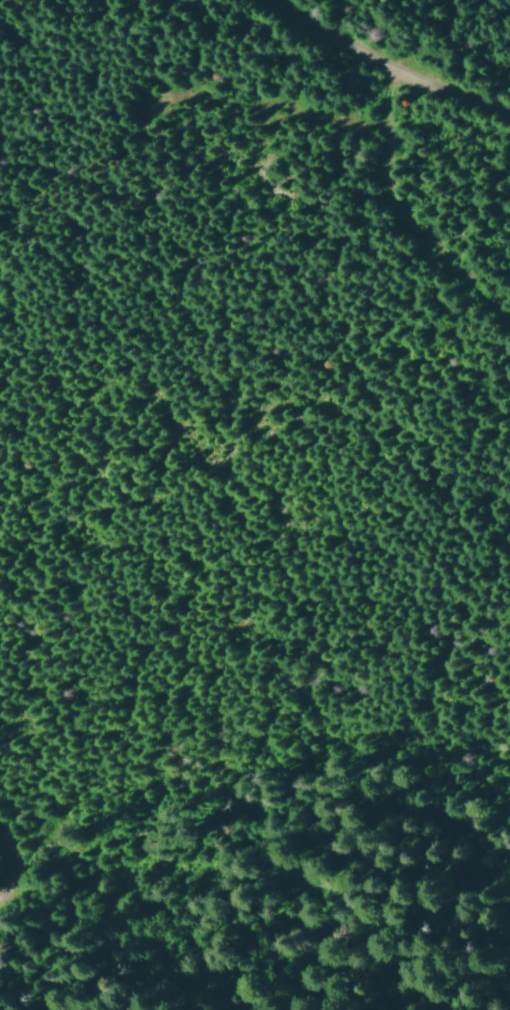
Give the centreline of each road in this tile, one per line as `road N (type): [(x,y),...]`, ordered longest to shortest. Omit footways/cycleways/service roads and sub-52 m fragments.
road 1 (residential): [(265,0),(362,51),(509,111)]

